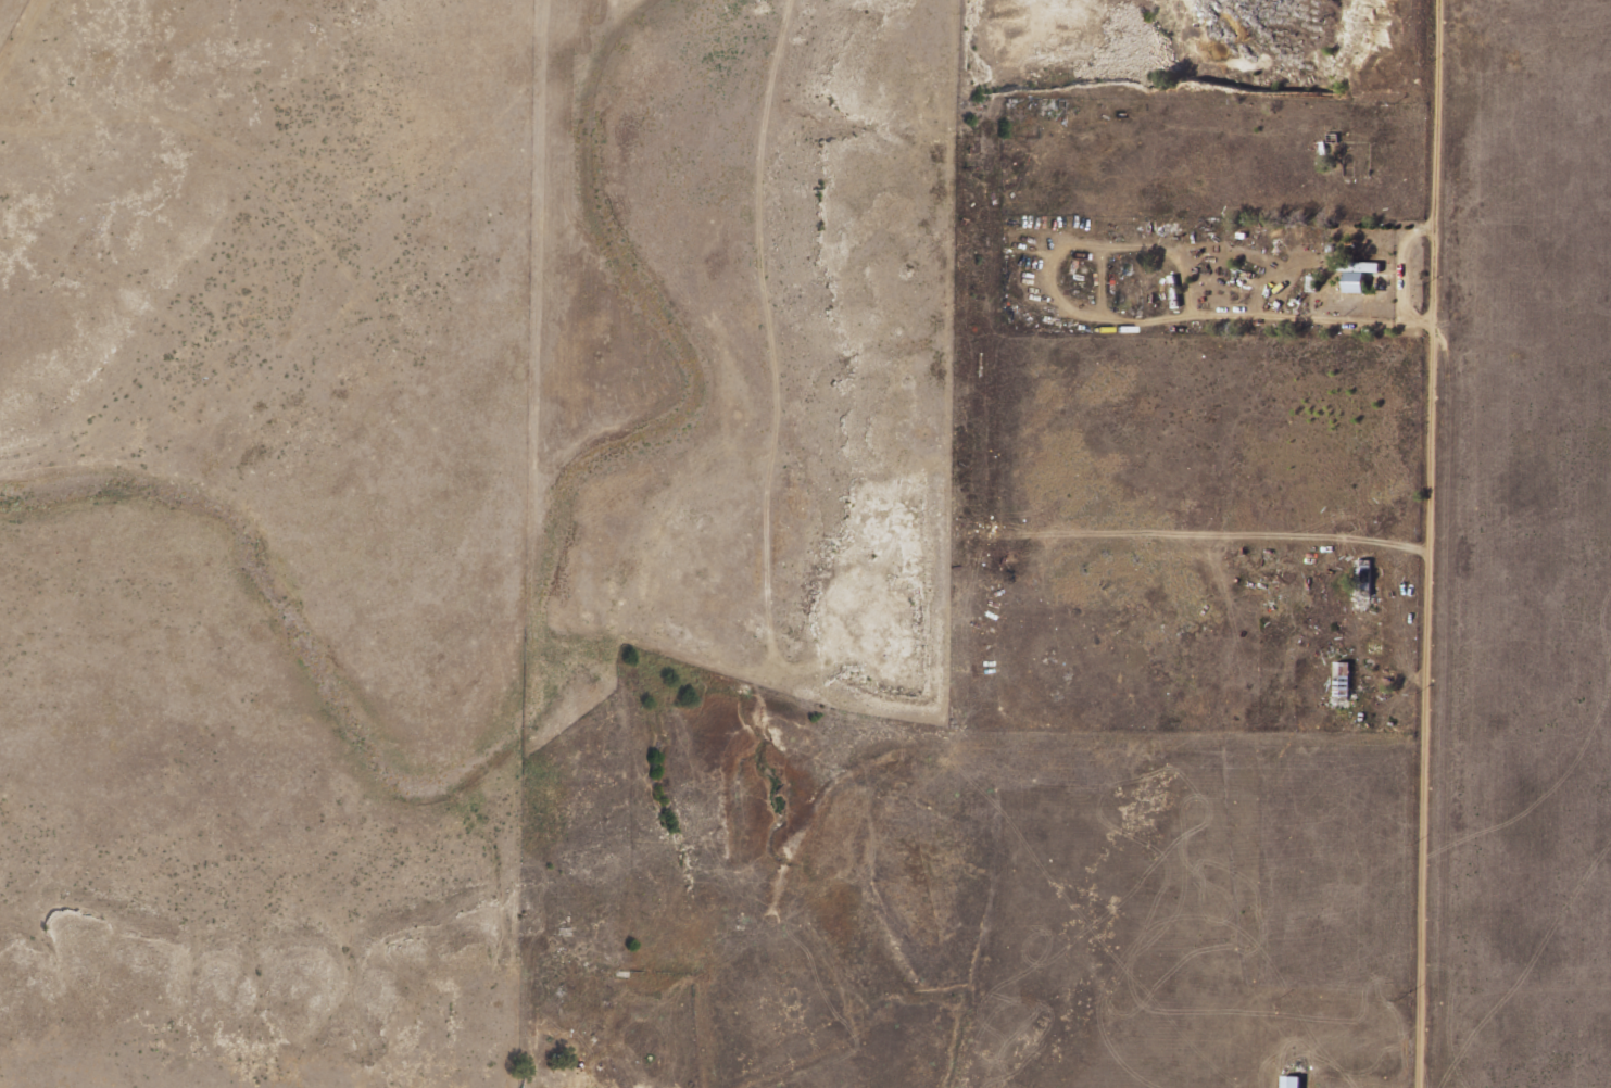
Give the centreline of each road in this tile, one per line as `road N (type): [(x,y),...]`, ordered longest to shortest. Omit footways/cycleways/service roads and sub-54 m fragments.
road 1 (residential): [(1440,1087),(1468,0)]

